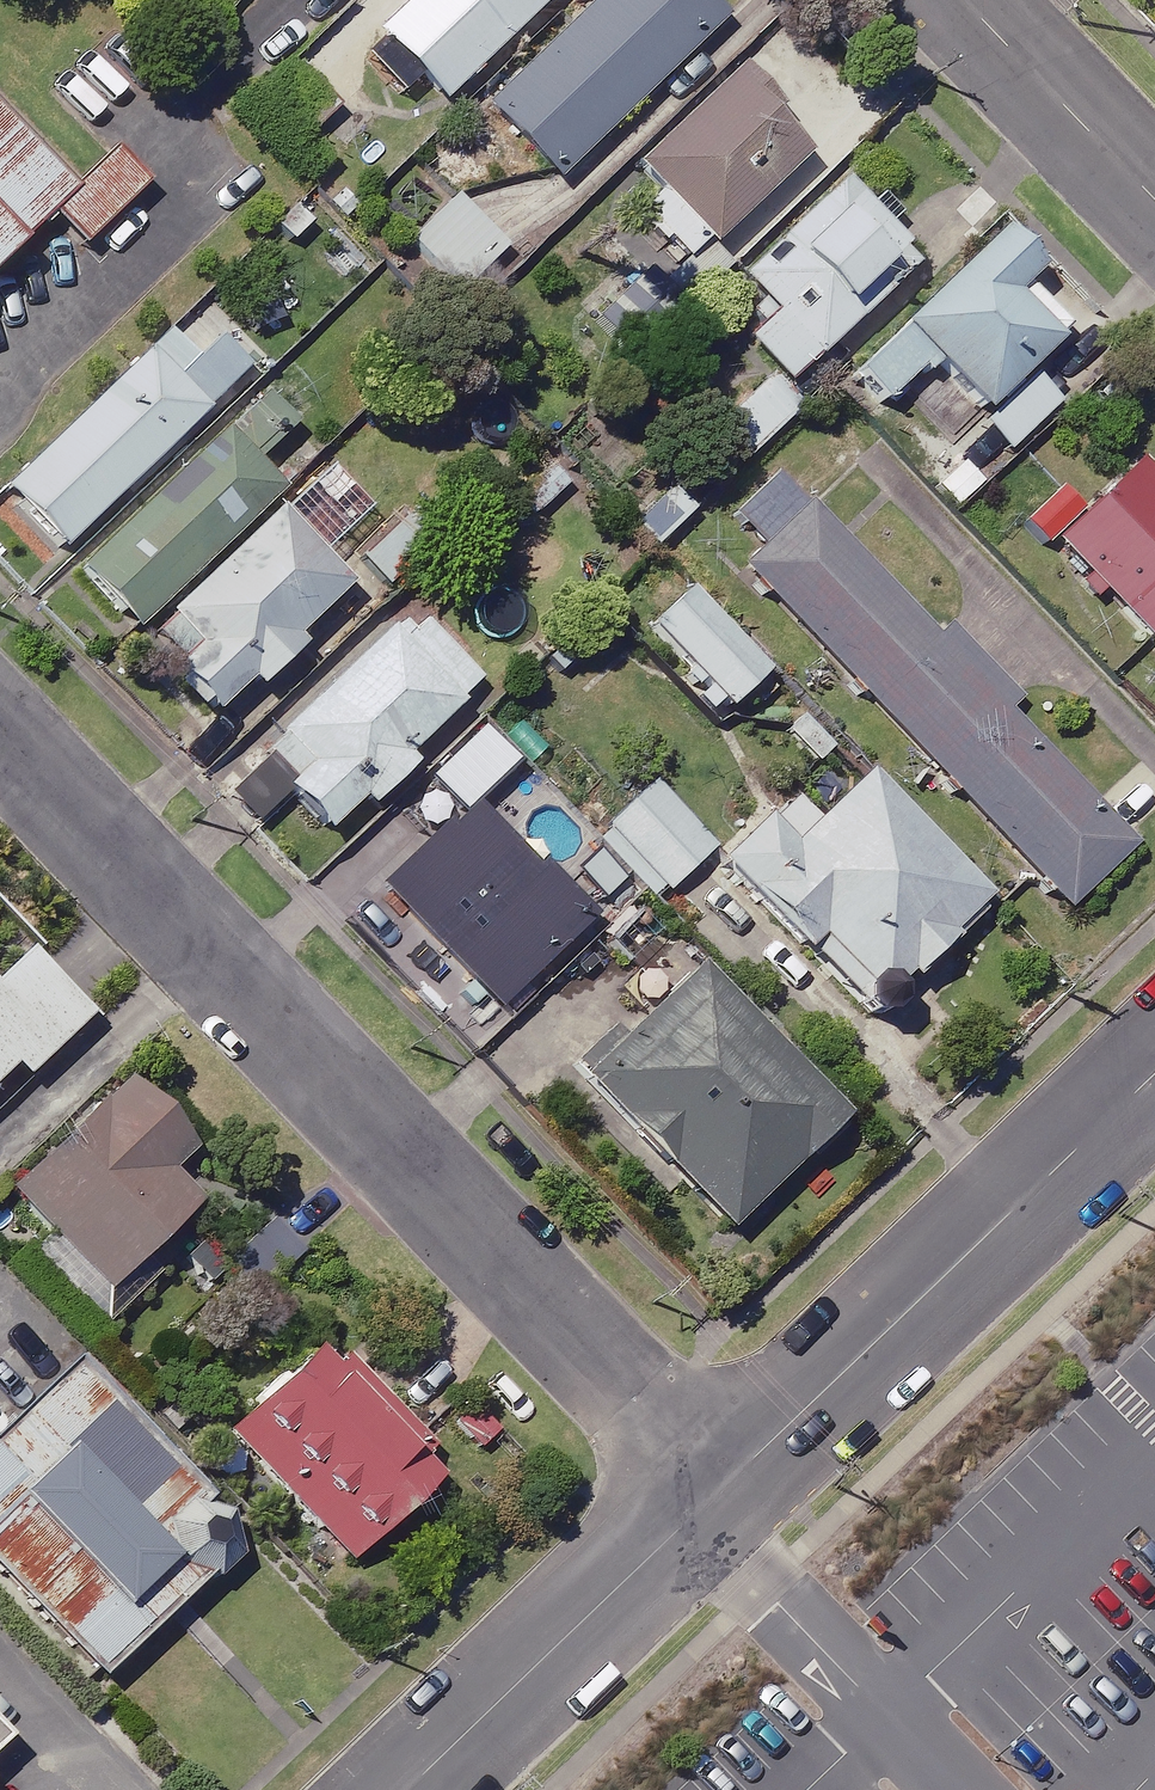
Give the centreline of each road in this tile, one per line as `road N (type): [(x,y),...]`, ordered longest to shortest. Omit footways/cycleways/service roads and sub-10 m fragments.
road 1 (residential): [(0,697),(714,1494)]
road 2 (residential): [(714,1494),(1154,1072)]
road 3 (residential): [(407,1789),(714,1494)]
road 4 (residential): [(219,266),(0,466)]
road 5 (residential): [(959,0),(1154,205)]

